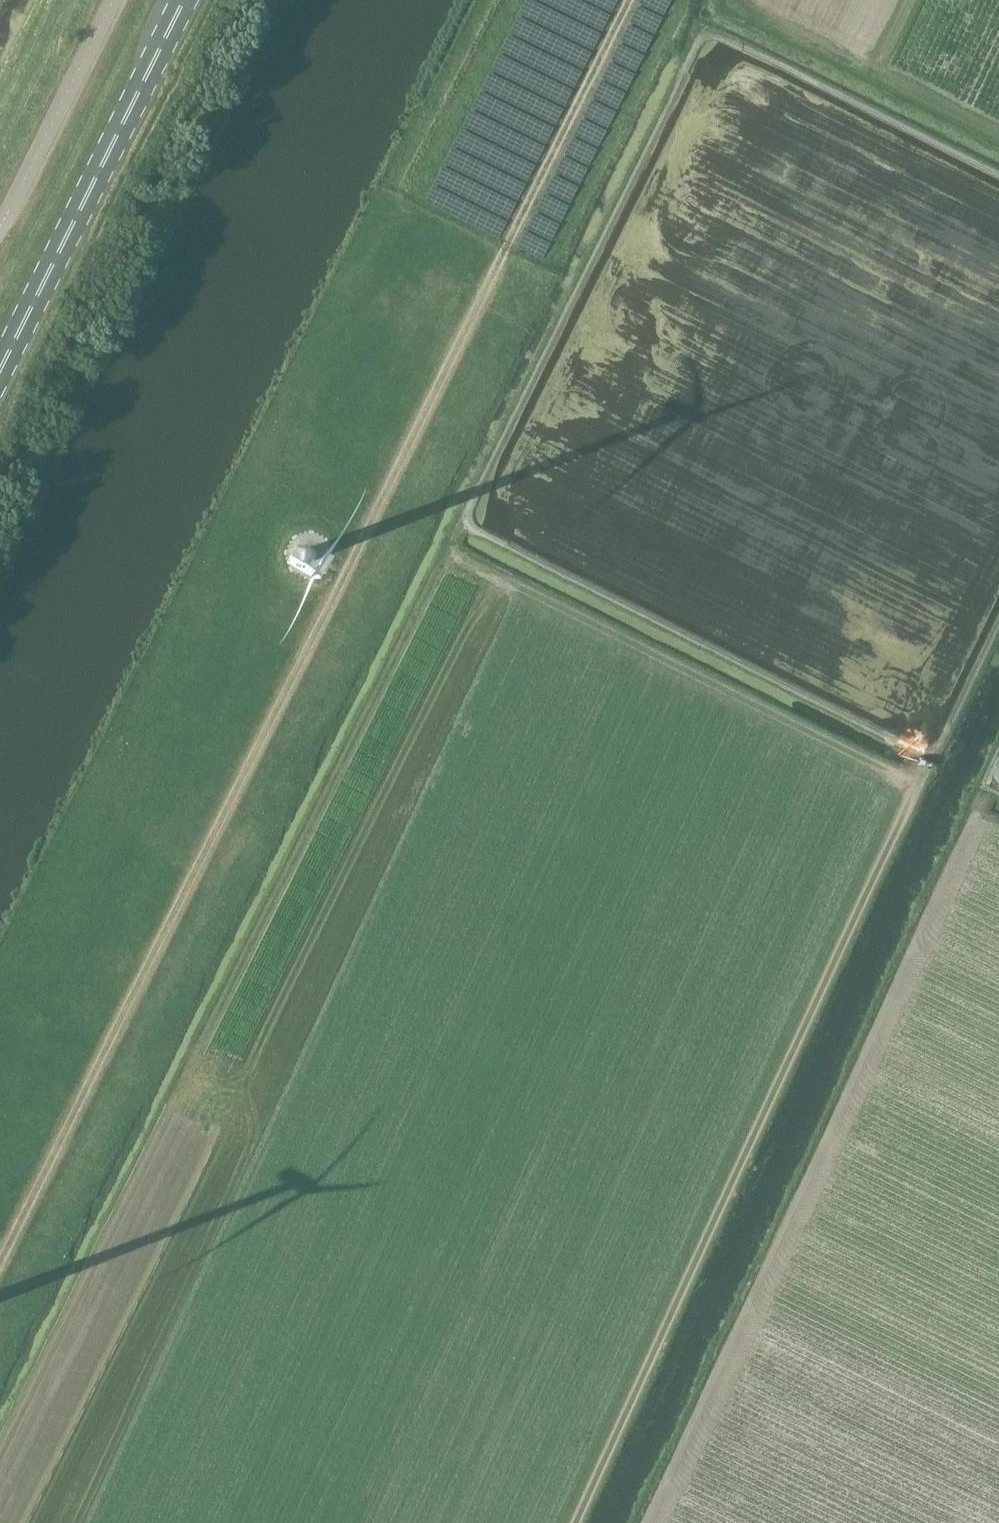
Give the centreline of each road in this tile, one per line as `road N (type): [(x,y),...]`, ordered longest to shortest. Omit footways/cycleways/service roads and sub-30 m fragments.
road 1 (primary): [(0,369),(184,0)]
road 2 (unclassified): [(0,226),(113,0)]

